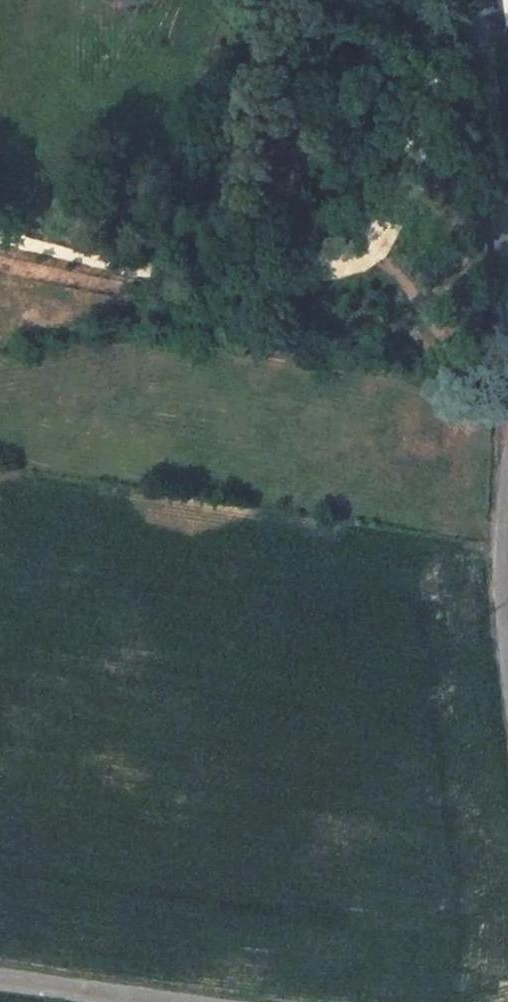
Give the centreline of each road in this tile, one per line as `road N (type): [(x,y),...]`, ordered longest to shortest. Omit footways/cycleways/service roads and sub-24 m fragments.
road 1 (unclassified): [(468,0),(507,291)]
road 2 (unclassified): [(176,1001),(0,976)]
road 3 (unclassified): [(507,504),(502,632),(507,667)]

